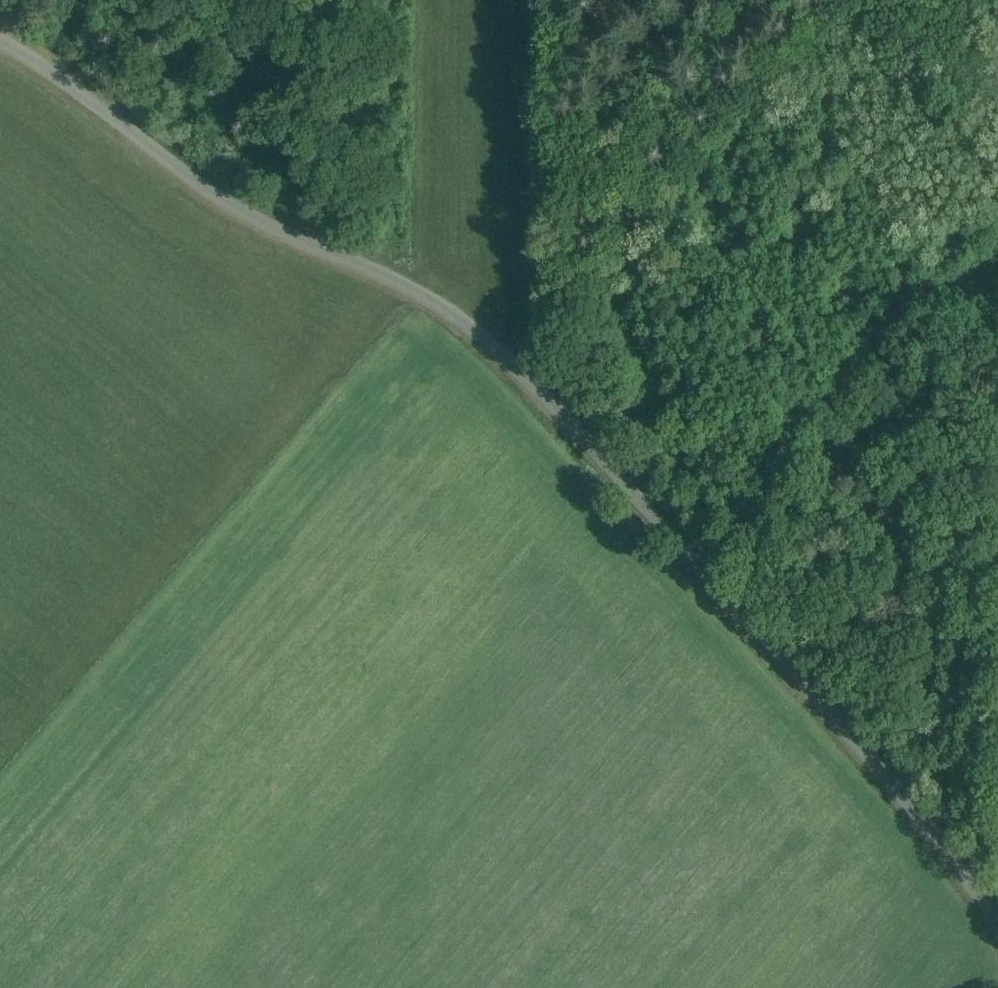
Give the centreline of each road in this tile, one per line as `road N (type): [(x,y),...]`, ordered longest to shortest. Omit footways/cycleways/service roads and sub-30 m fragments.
road 1 (track): [(741,608),(498,348),(428,295),(221,201),(0,39)]
road 2 (track): [(997,921),(741,608)]

